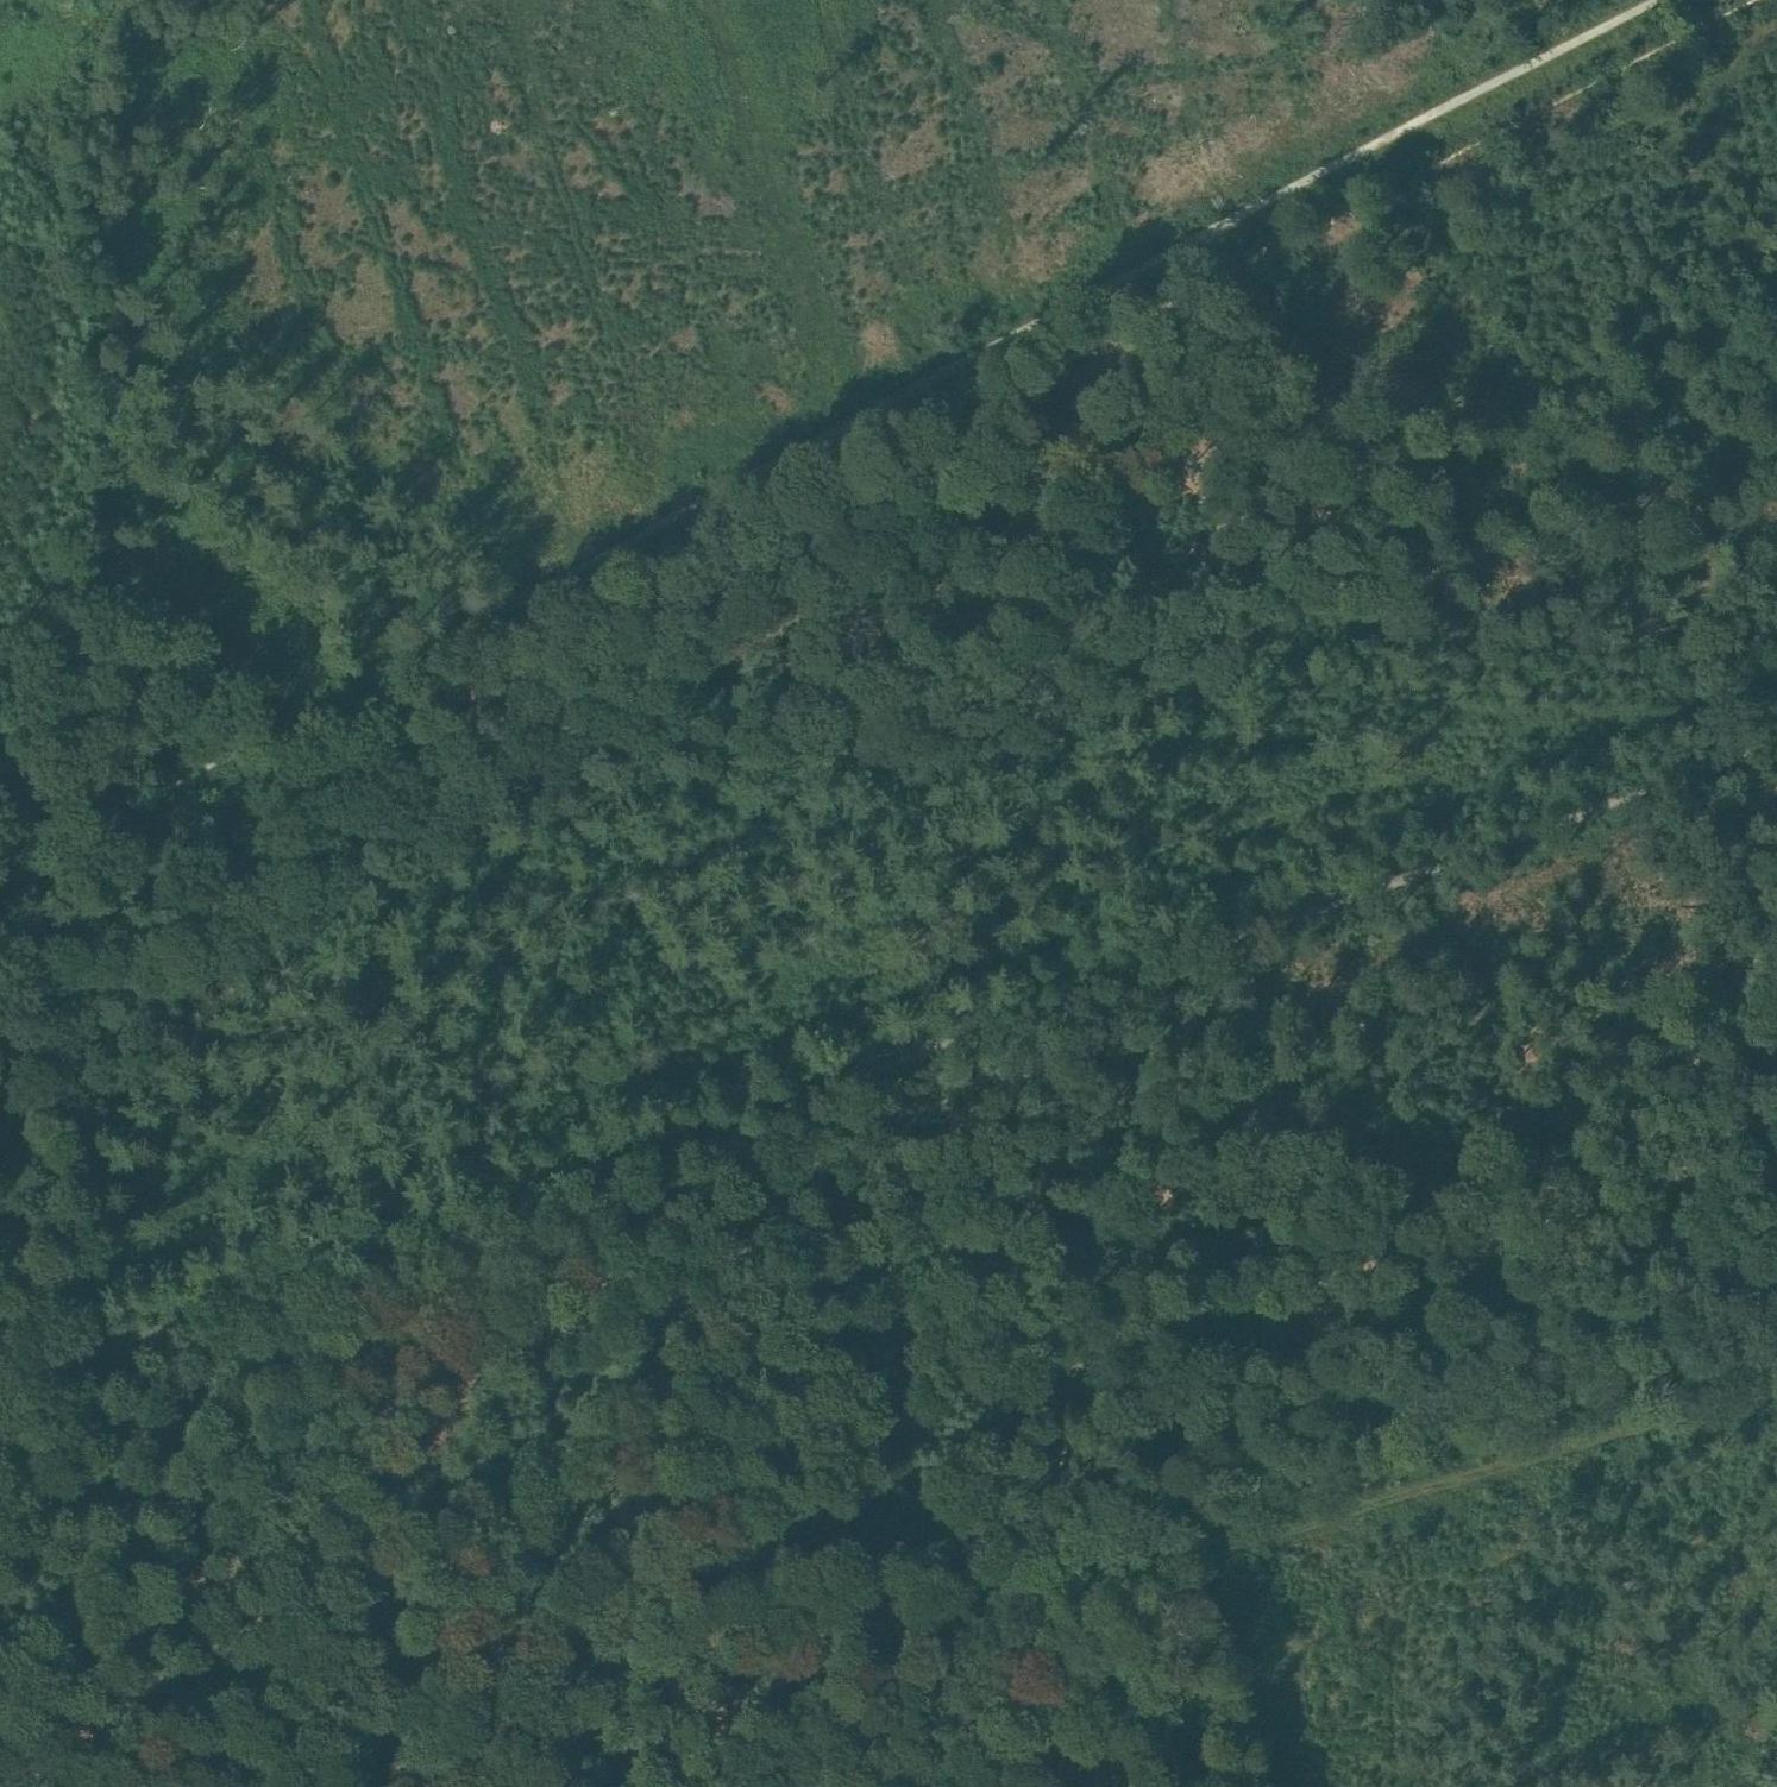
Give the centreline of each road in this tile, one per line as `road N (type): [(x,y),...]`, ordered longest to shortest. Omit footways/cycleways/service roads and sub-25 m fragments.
road 1 (track): [(1776,748),(0,1390)]
road 2 (track): [(0,876),(1656,0)]

